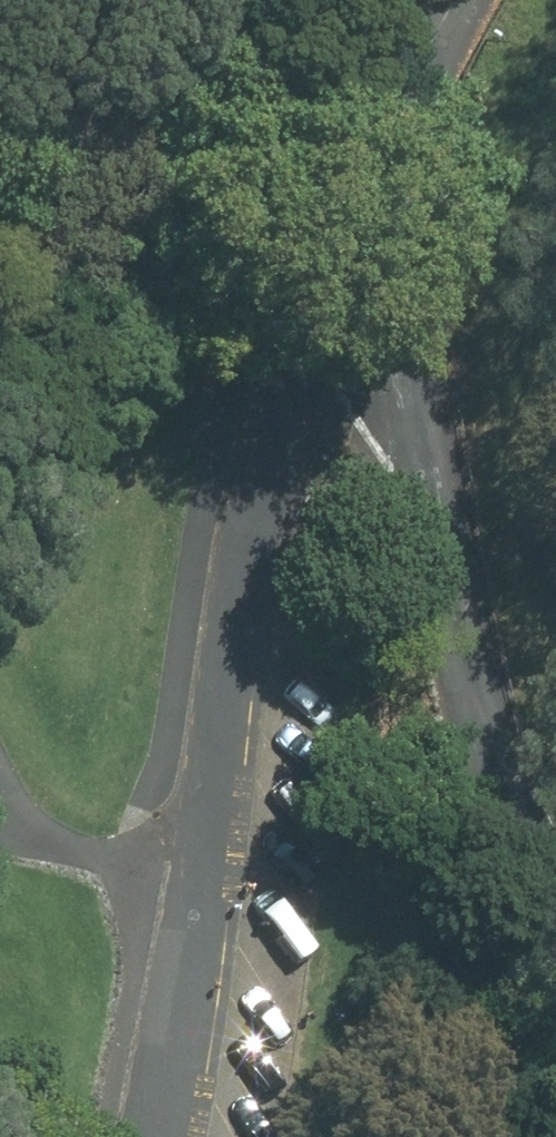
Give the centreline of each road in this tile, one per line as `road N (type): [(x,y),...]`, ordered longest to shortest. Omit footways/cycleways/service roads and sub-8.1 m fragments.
road 1 (unclassified): [(162,1136),(251,605),(319,354),(383,177)]
road 2 (unclassified): [(383,177),(416,316),(469,707),(511,812),(555,883)]
road 3 (unclassified): [(383,177),(461,0)]

